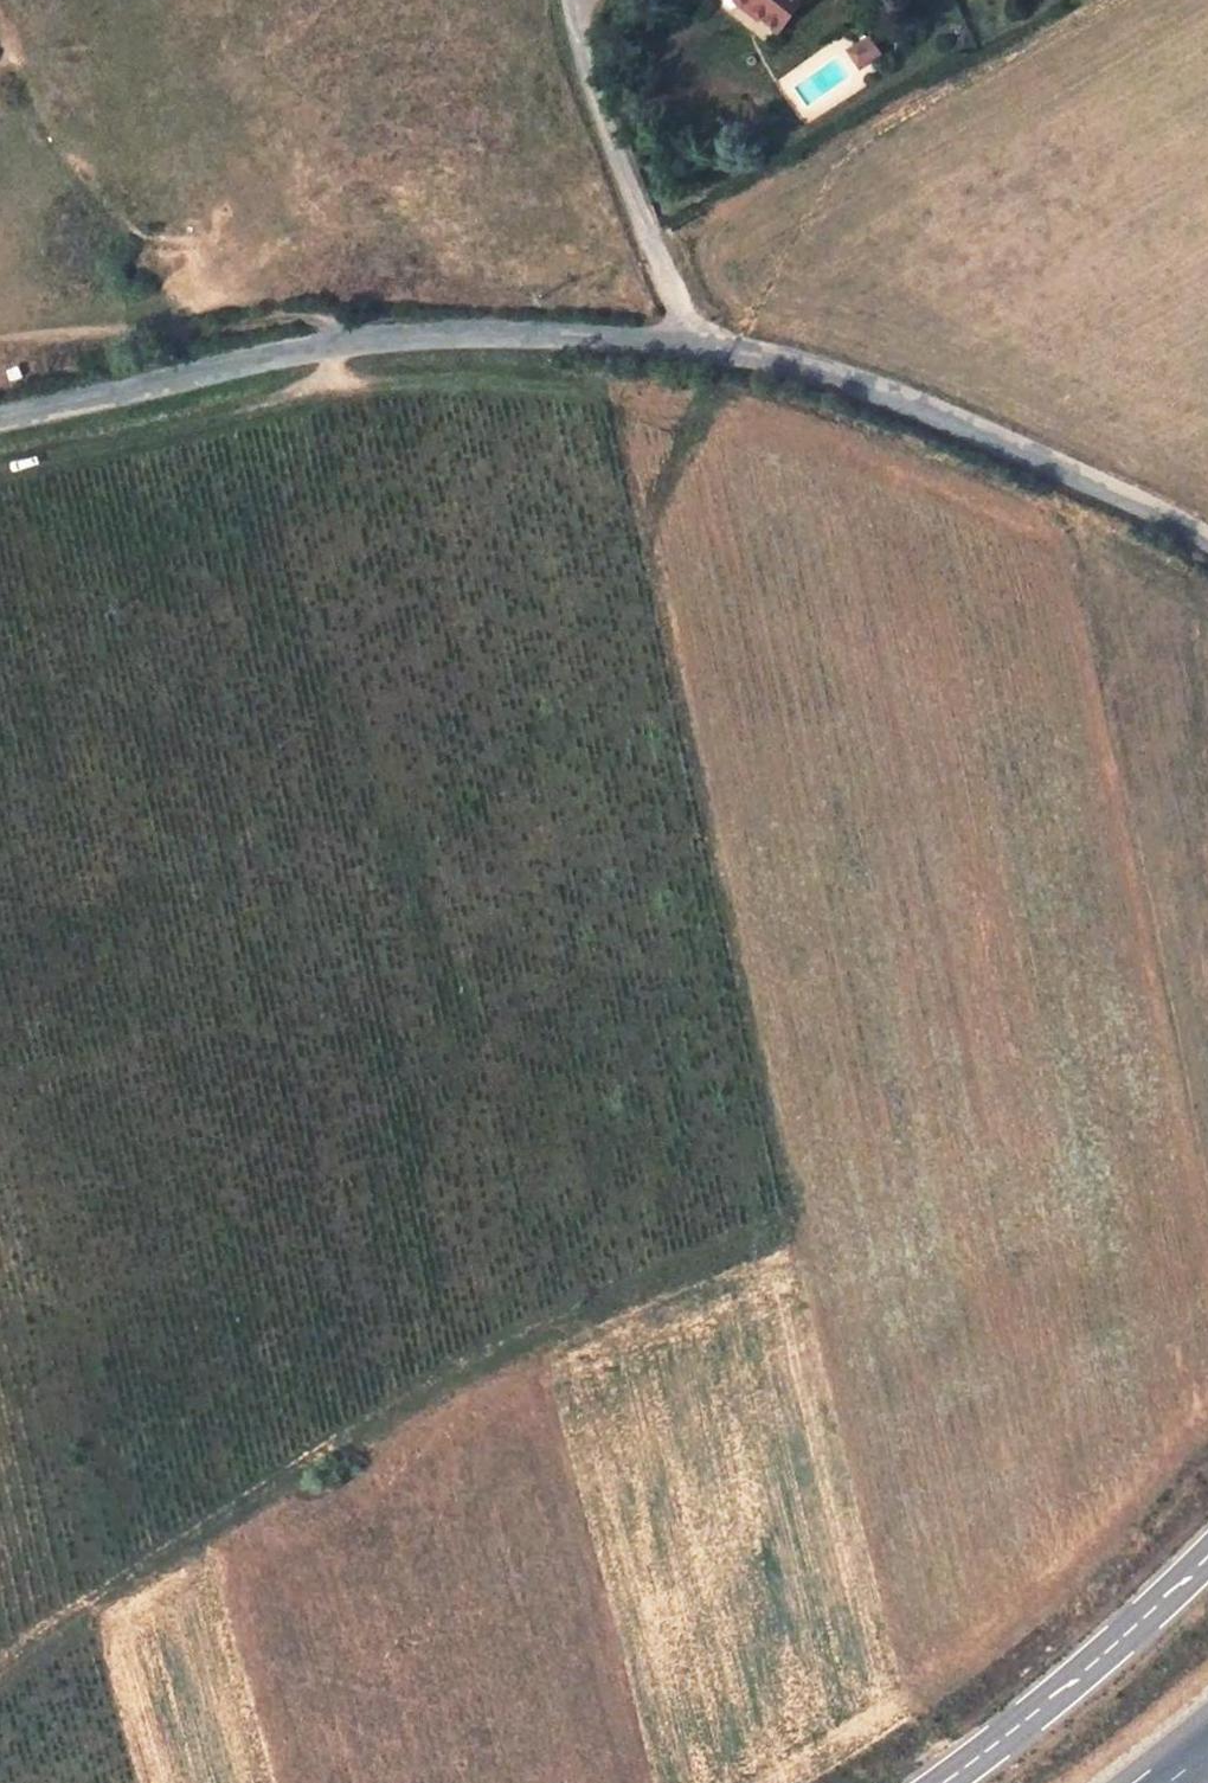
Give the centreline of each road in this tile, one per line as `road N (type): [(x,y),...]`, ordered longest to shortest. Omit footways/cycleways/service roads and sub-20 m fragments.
road 1 (residential): [(0,418),(364,337),(697,339),(852,385),(998,442),(1207,541)]
road 2 (tertiary): [(960,1782),(1207,1570)]

